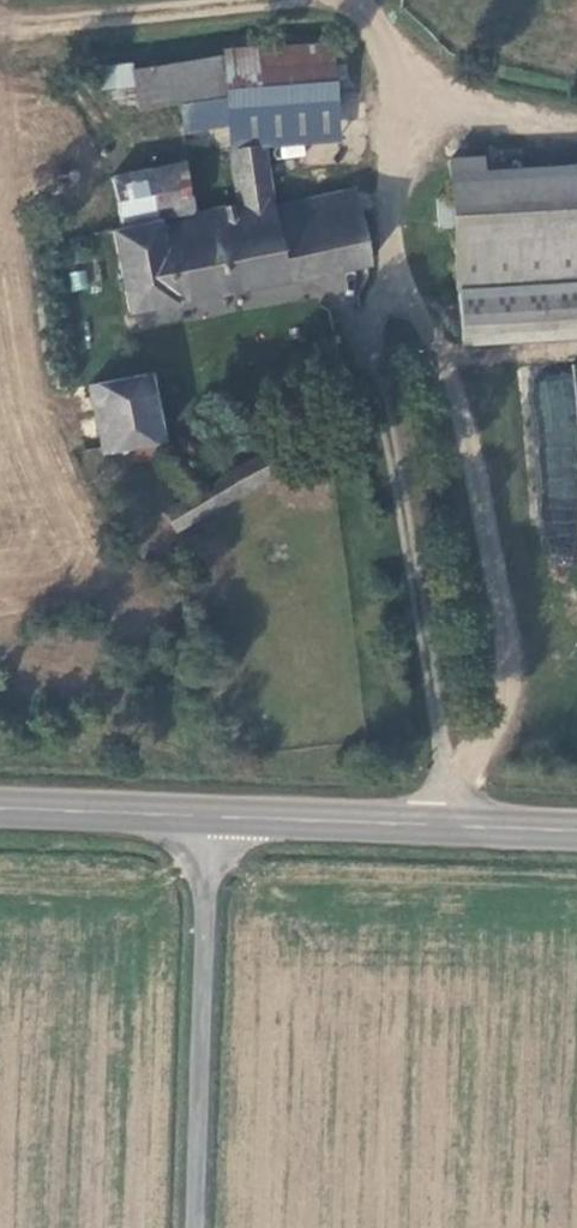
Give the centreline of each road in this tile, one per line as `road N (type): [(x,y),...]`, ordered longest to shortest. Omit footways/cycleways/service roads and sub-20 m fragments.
road 1 (unclassified): [(458,824),(366,307)]
road 2 (unclassified): [(204,811),(192,1227)]
road 3 (secondary): [(204,811),(458,824)]
road 4 (secondary): [(0,803),(204,811)]

